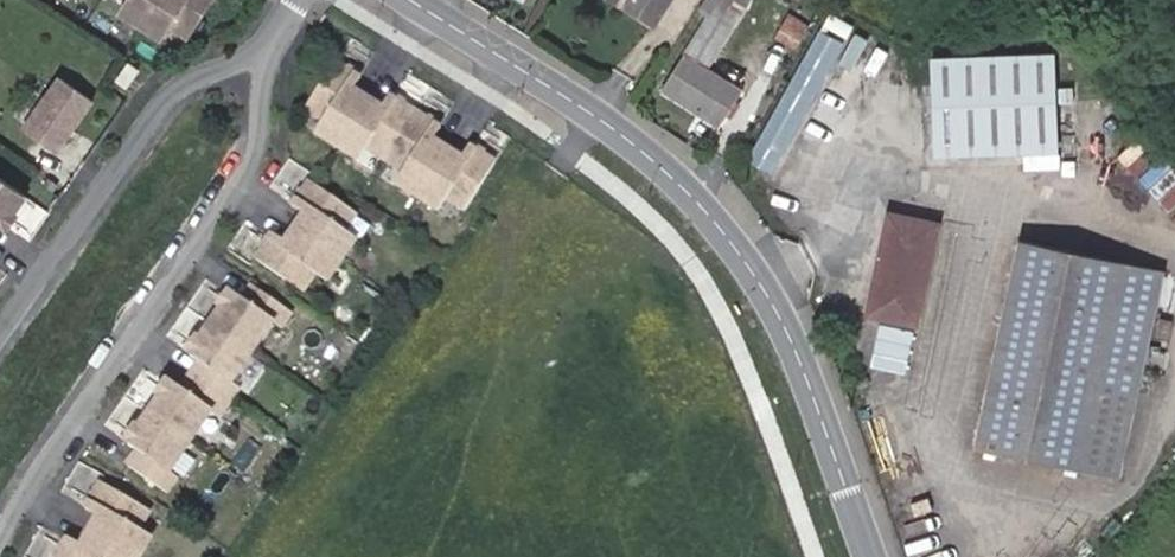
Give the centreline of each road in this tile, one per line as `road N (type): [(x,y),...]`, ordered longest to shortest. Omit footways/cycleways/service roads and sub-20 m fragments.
road 1 (residential): [(870,556),(794,333),(739,234),(637,145),(407,0)]
road 2 (residential): [(0,538),(18,500),(241,191),(260,141)]
road 3 (residential): [(261,59),(181,84),(140,129),(0,334)]

